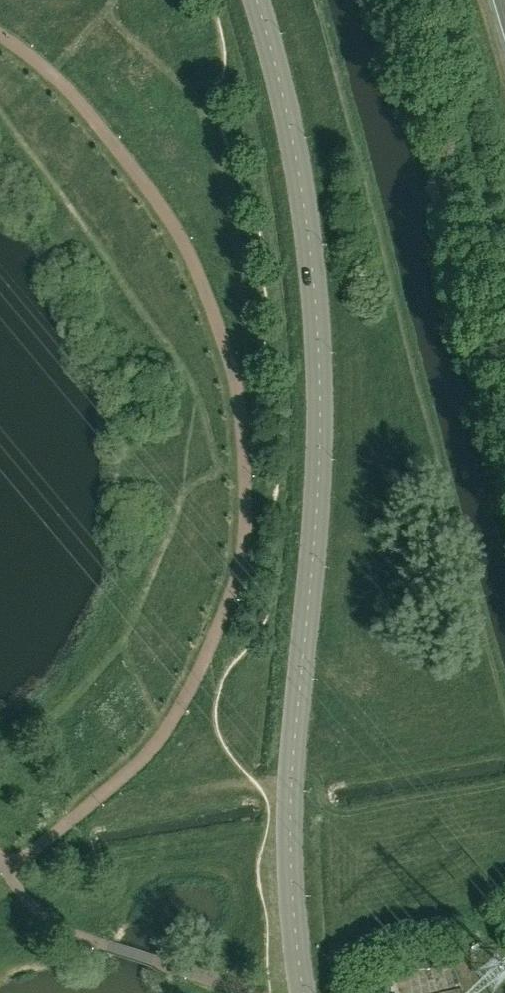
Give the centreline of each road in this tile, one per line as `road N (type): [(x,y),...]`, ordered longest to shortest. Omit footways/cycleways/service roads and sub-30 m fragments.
road 1 (unclassified): [(303,992),(290,801),(320,438),(317,312),(303,192),(257,0)]

